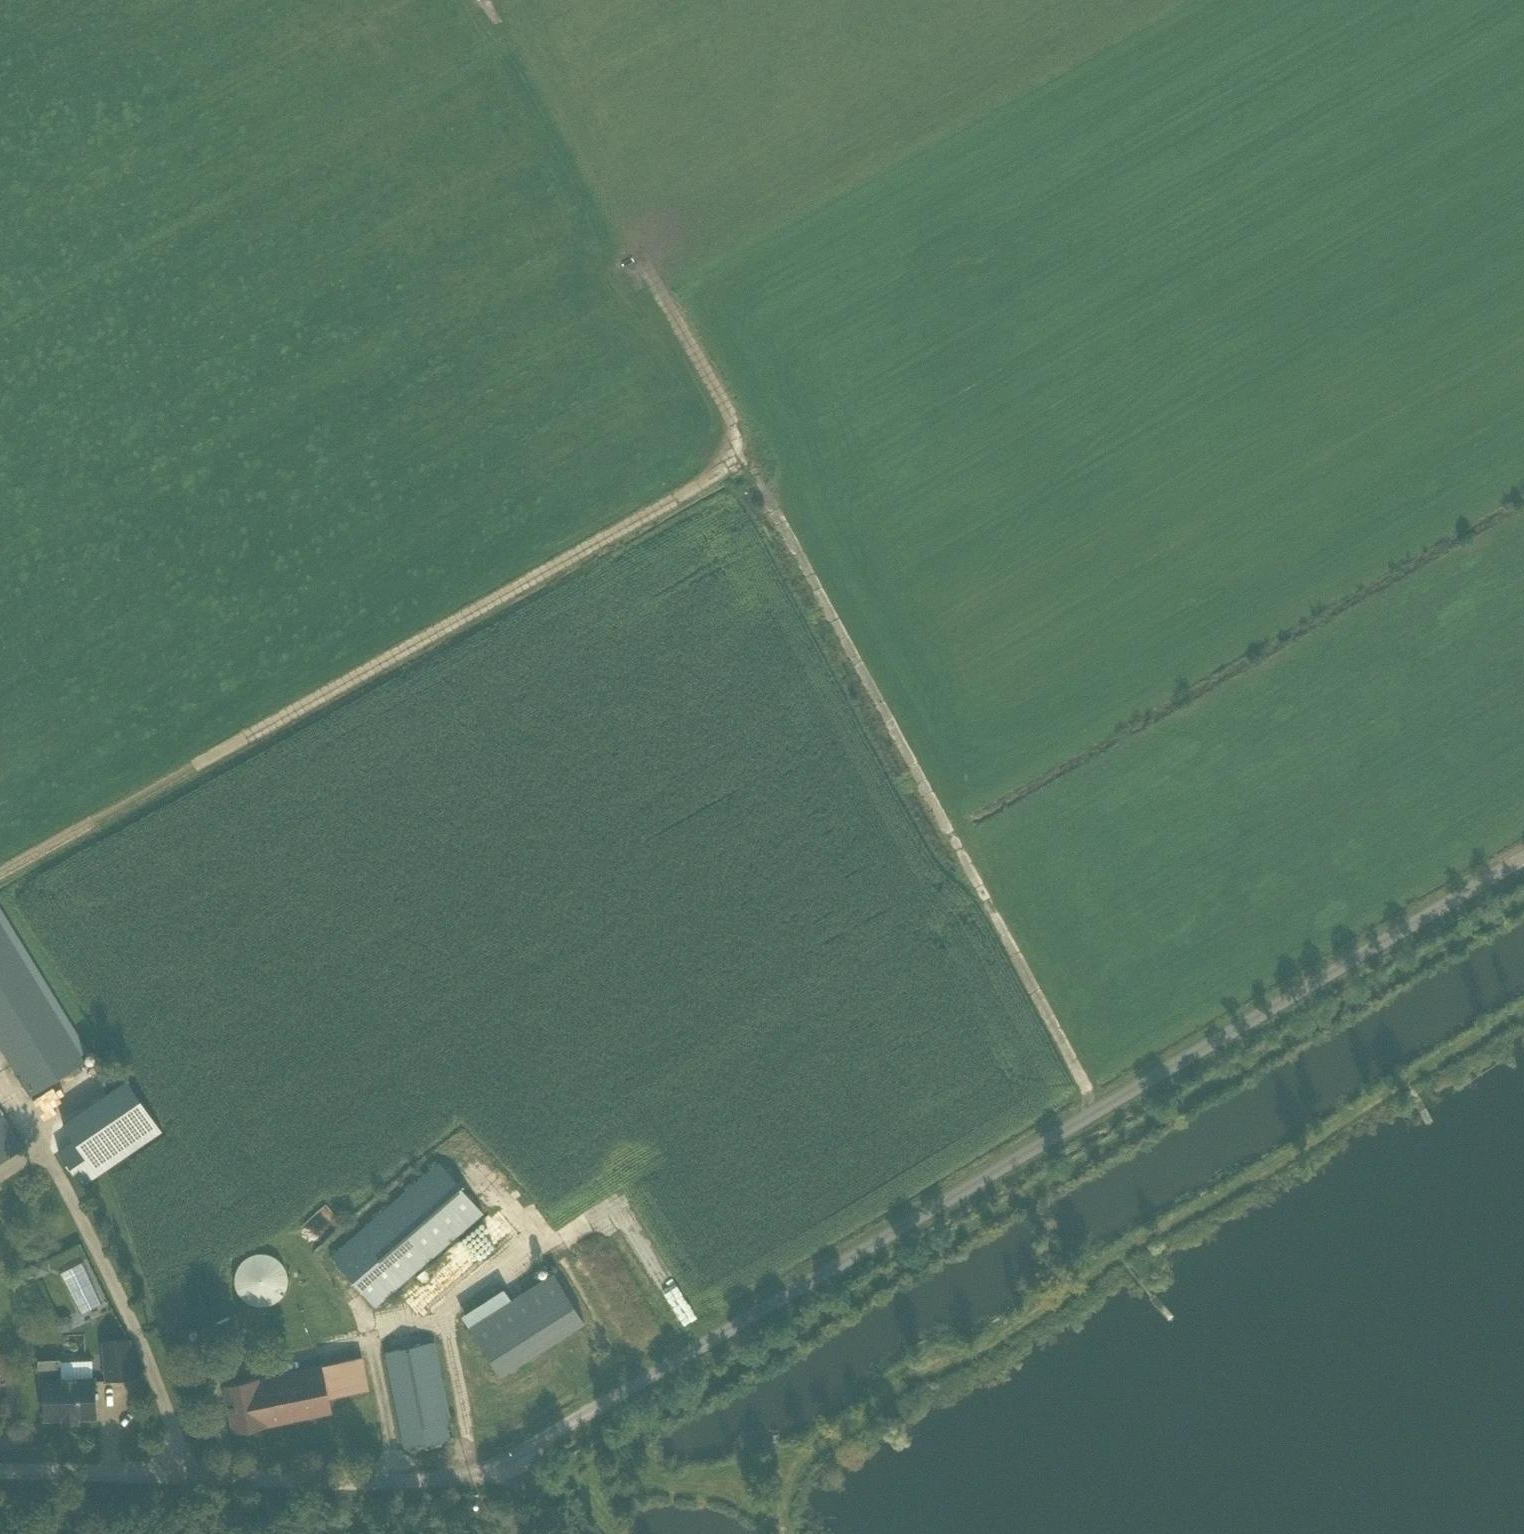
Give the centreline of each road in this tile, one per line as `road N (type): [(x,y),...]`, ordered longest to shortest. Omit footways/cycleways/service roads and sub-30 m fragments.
road 1 (unclassified): [(509,1458),(1523,855)]
road 2 (unclassified): [(0,1467),(429,1479),(509,1458)]

